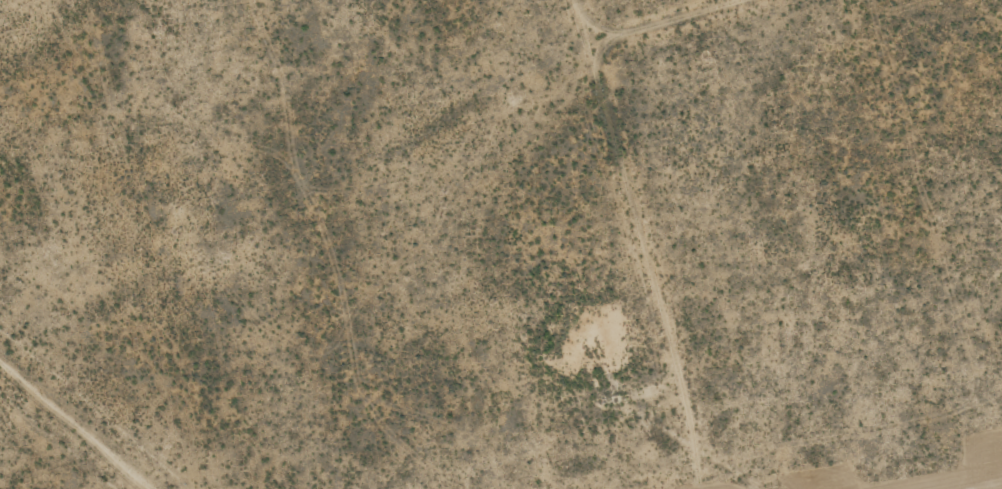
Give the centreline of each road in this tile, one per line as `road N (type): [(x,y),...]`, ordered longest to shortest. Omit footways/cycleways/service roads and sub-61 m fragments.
road 1 (track): [(629,0),(650,69),(892,0)]

